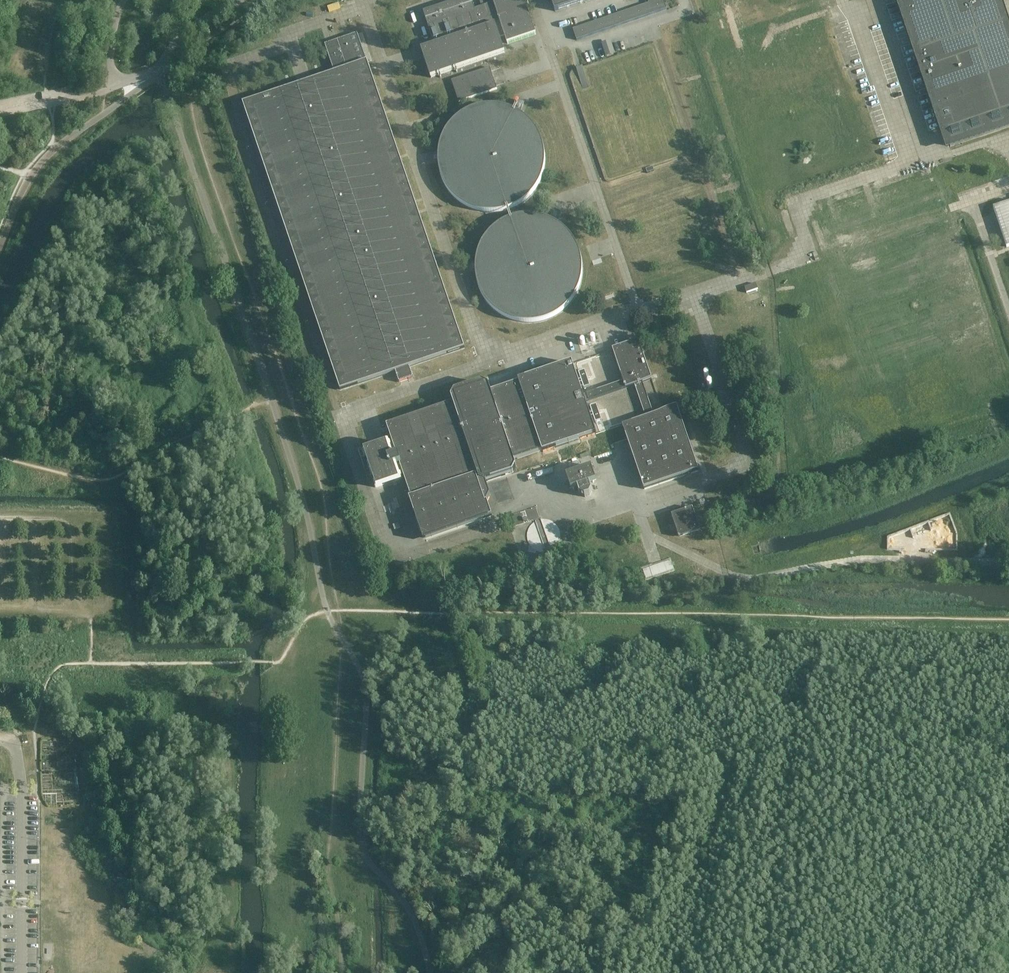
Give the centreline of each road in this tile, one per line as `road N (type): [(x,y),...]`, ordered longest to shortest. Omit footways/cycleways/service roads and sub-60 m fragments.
road 1 (residential): [(17,972),(19,737),(0,737)]

